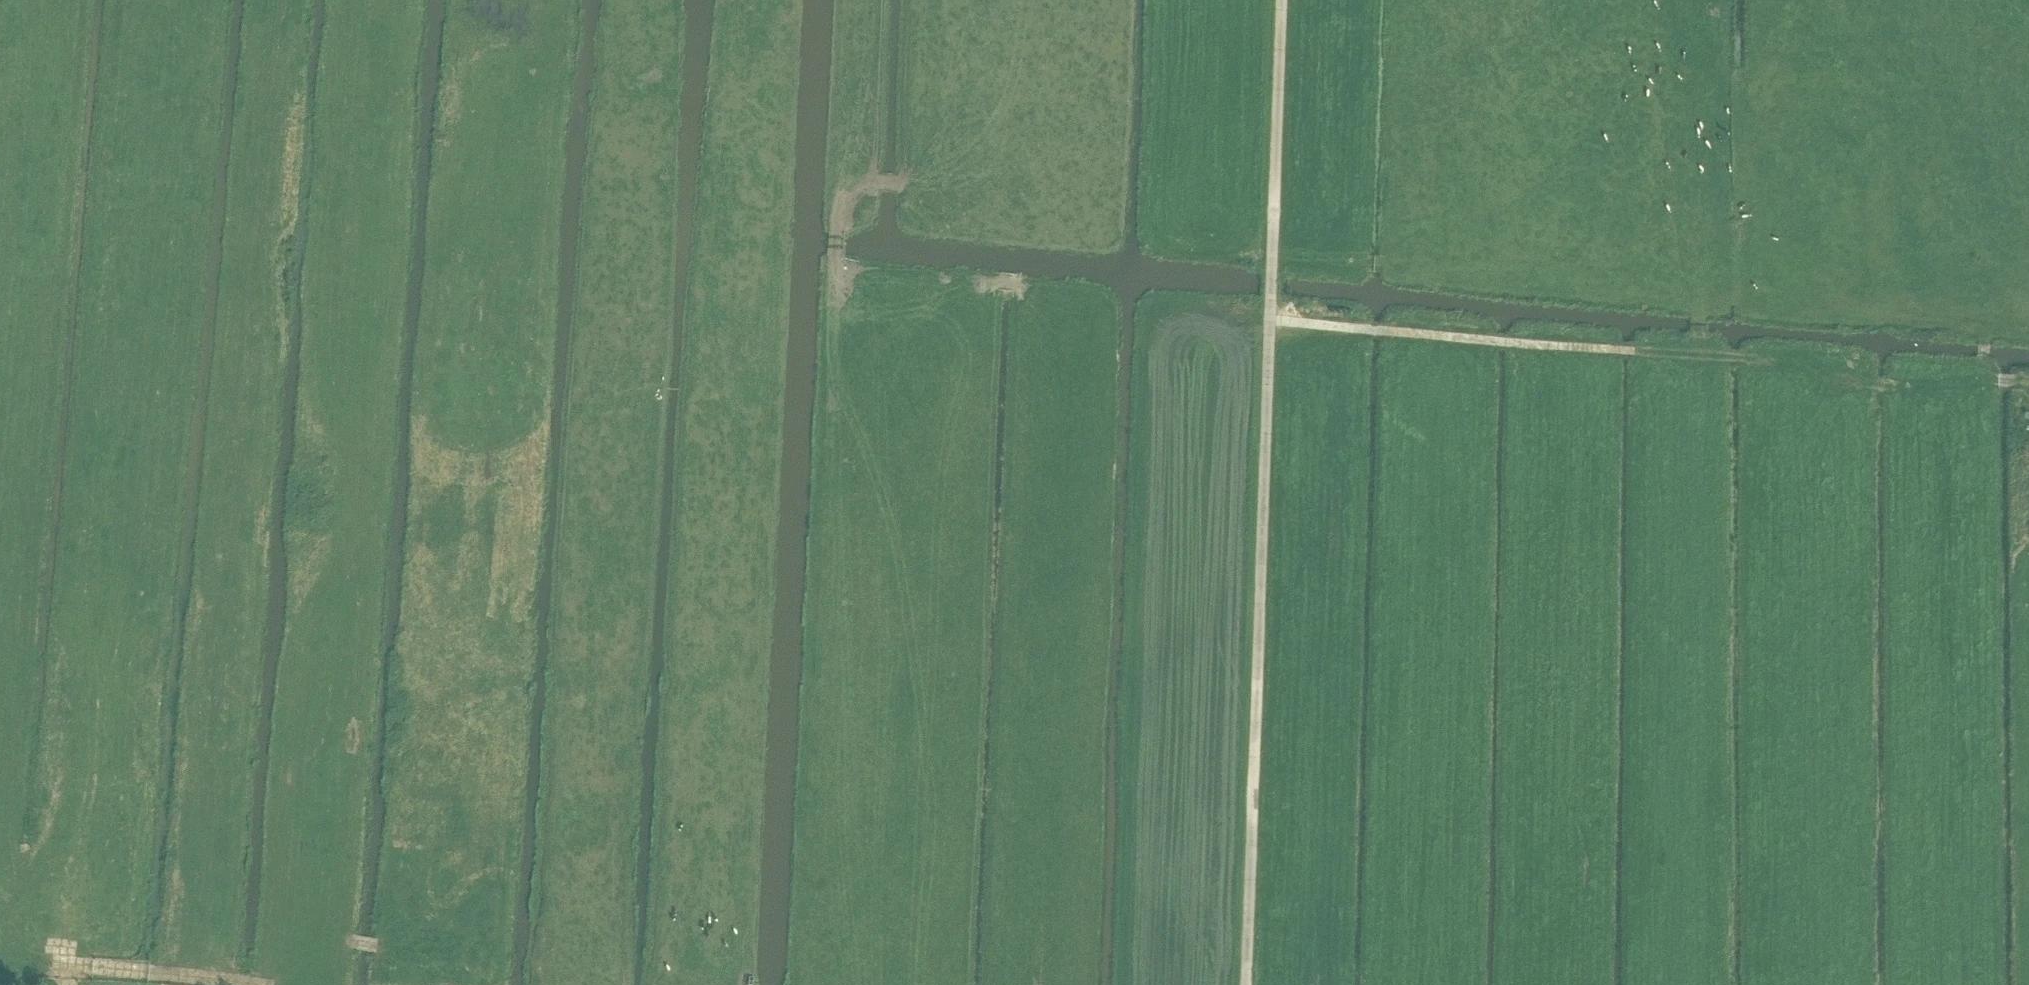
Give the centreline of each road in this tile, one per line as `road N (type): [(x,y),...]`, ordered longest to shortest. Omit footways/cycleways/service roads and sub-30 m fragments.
road 1 (track): [(1244,984),(1281,0)]

